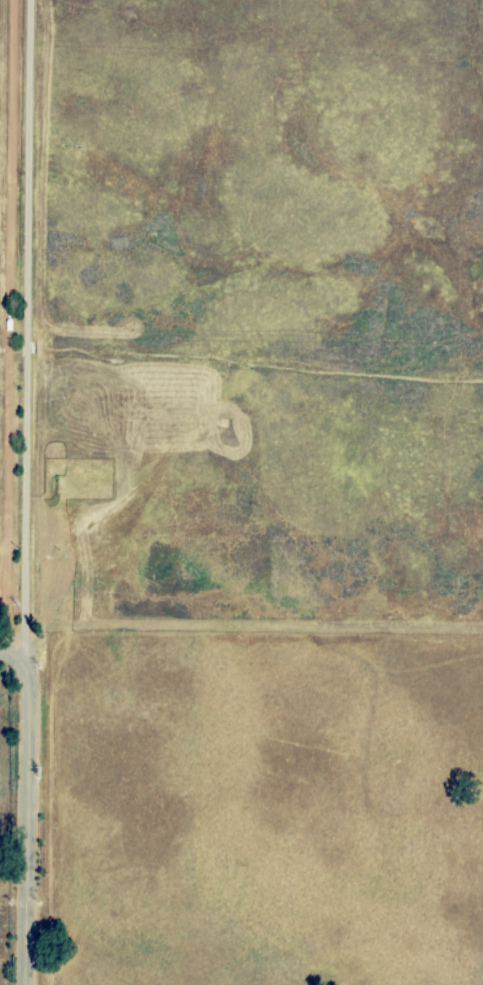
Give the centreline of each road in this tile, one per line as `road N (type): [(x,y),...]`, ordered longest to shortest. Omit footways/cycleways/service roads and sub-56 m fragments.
road 1 (residential): [(27,677),(36,0)]
road 2 (residential): [(19,0),(14,660)]
road 3 (residential): [(482,667),(356,667),(255,651),(27,651)]
road 4 (residential): [(29,984),(31,693),(18,662),(0,653)]

